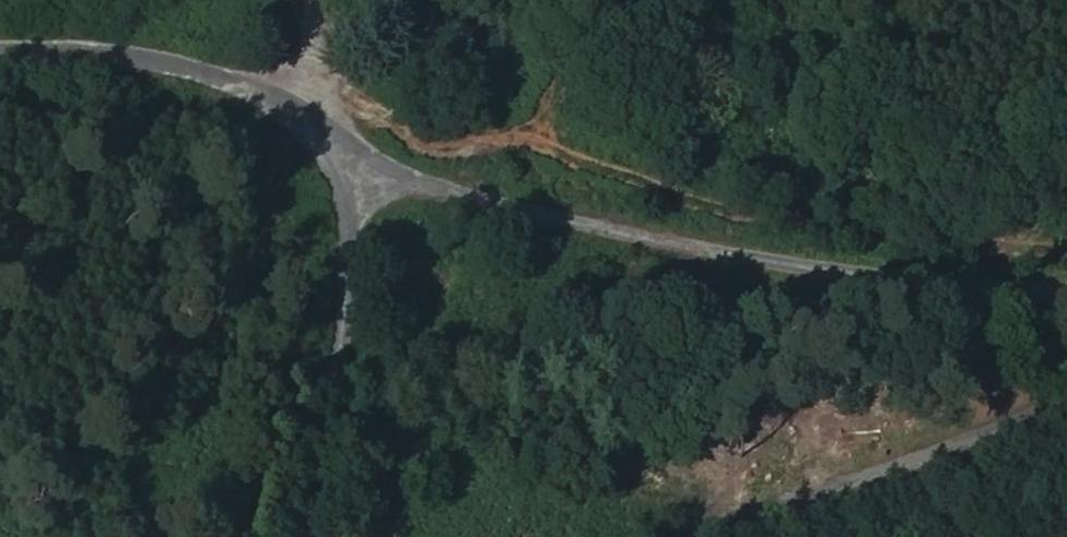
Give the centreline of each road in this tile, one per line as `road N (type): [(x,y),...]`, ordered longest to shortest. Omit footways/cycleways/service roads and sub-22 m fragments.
road 1 (unclassified): [(1066,291),(913,285),(671,256),(450,195),(329,143)]
road 2 (unclassified): [(329,143),(351,236),(349,309),(311,536)]
road 3 (tertiary): [(1066,411),(727,536)]
road 4 (unclassified): [(0,53),(89,52),(211,72),(297,113),(329,143)]
road 5 (track): [(310,0),(329,143)]

